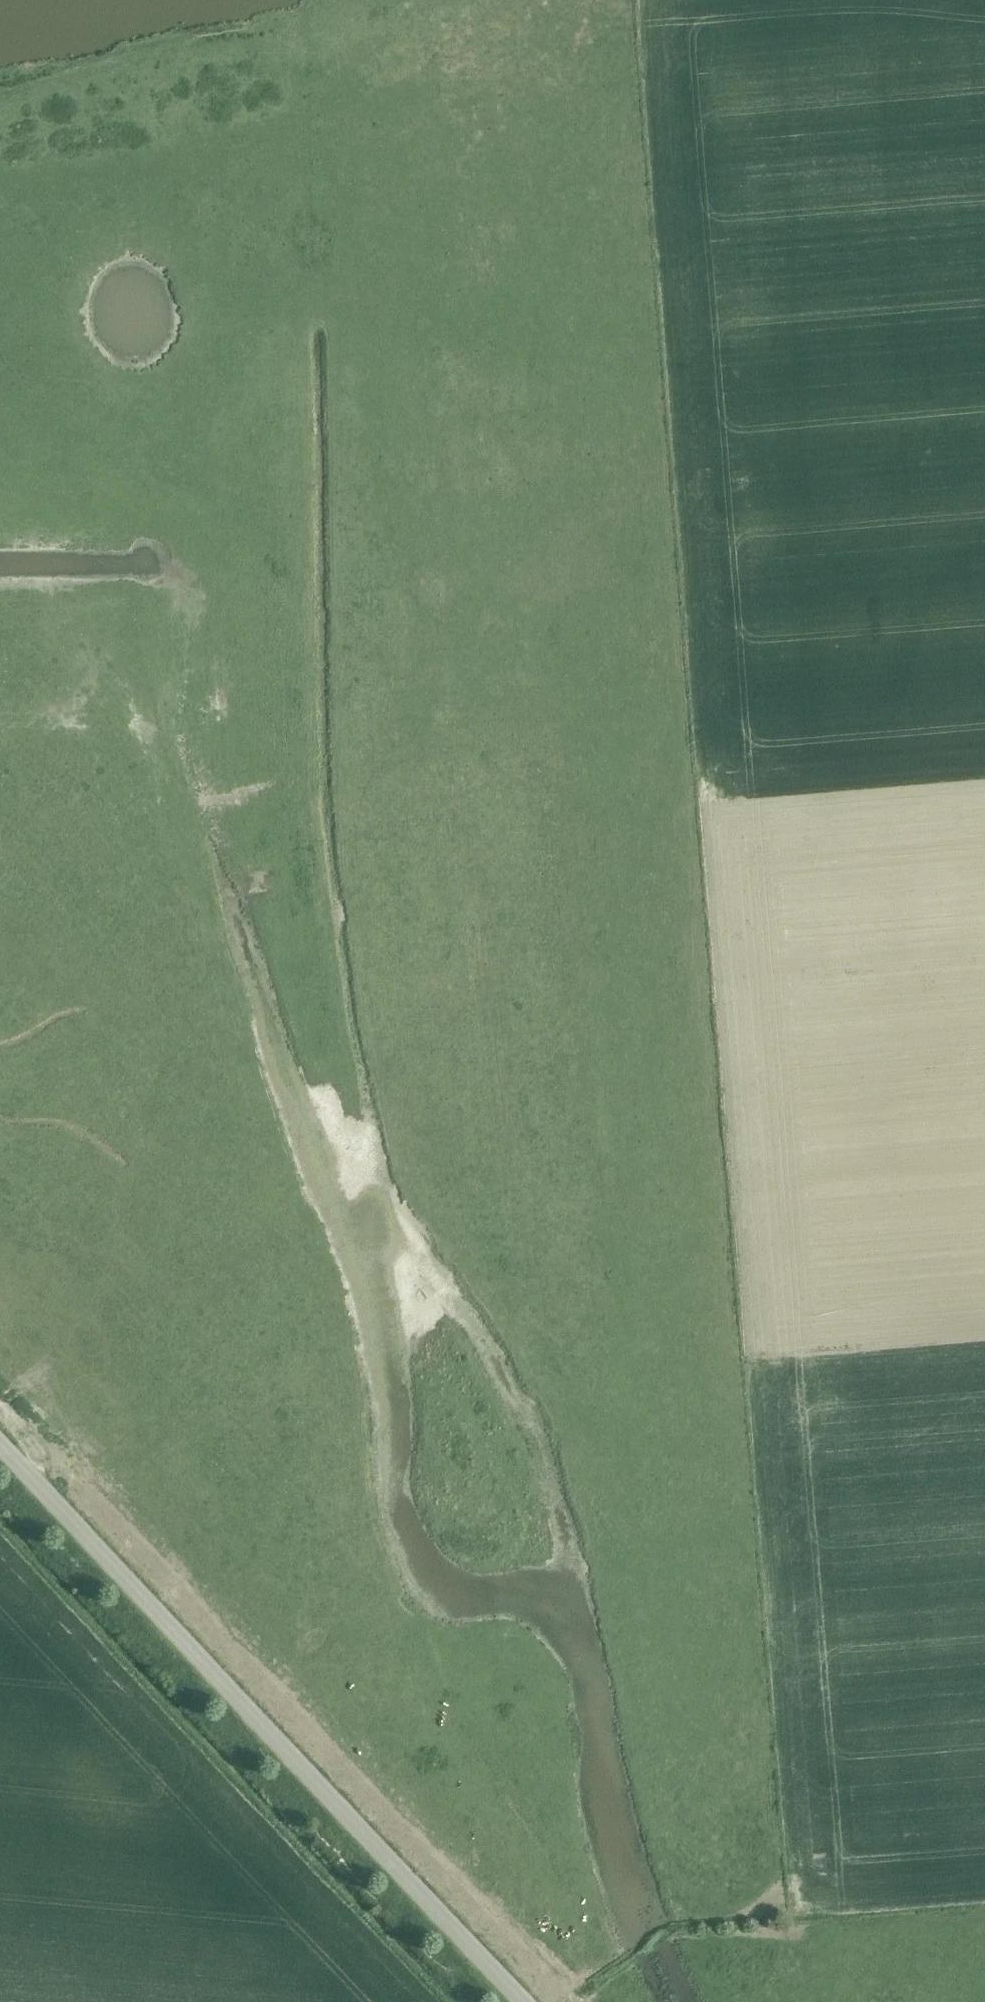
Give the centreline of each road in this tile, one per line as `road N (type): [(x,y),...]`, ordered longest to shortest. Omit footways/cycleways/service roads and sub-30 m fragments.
road 1 (unclassified): [(524,2001),(0,1443)]
road 2 (track): [(53,1498),(47,1444),(0,1396)]

